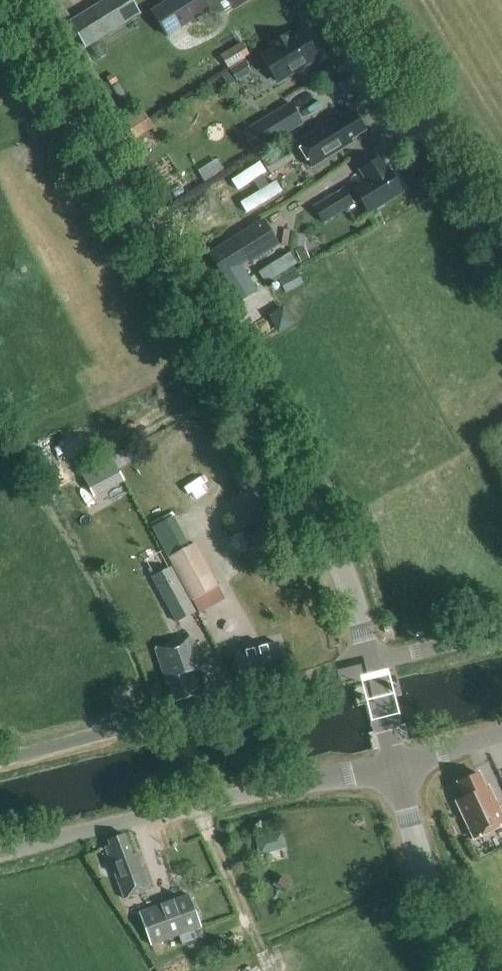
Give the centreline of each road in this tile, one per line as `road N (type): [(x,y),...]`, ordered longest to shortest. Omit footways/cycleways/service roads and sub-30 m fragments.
road 1 (tertiary): [(368,662),(325,532),(3,0)]
road 2 (unclassified): [(0,853),(394,764)]
road 3 (unclassified): [(0,760),(368,662)]
road 4 (unclassified): [(501,243),(353,0)]
road 5 (tertiary): [(475,970),(424,870),(394,764)]
road 6 (unclassified): [(368,662),(501,633)]

